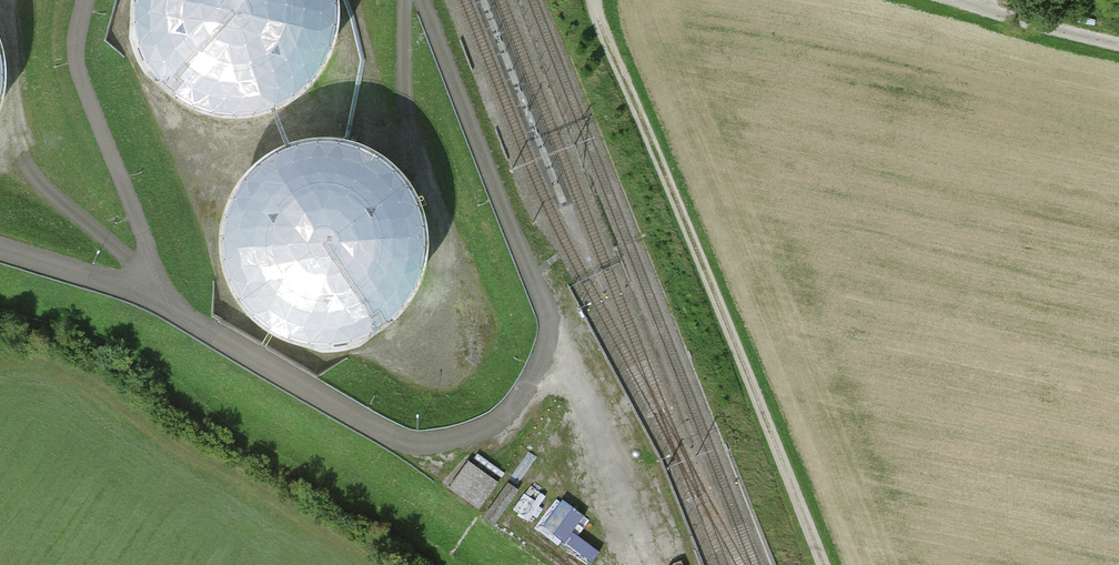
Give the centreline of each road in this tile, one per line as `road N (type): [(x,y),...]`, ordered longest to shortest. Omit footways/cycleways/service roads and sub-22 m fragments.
road 1 (track): [(823,564),(596,0)]
road 2 (track): [(992,0),(1118,32)]

